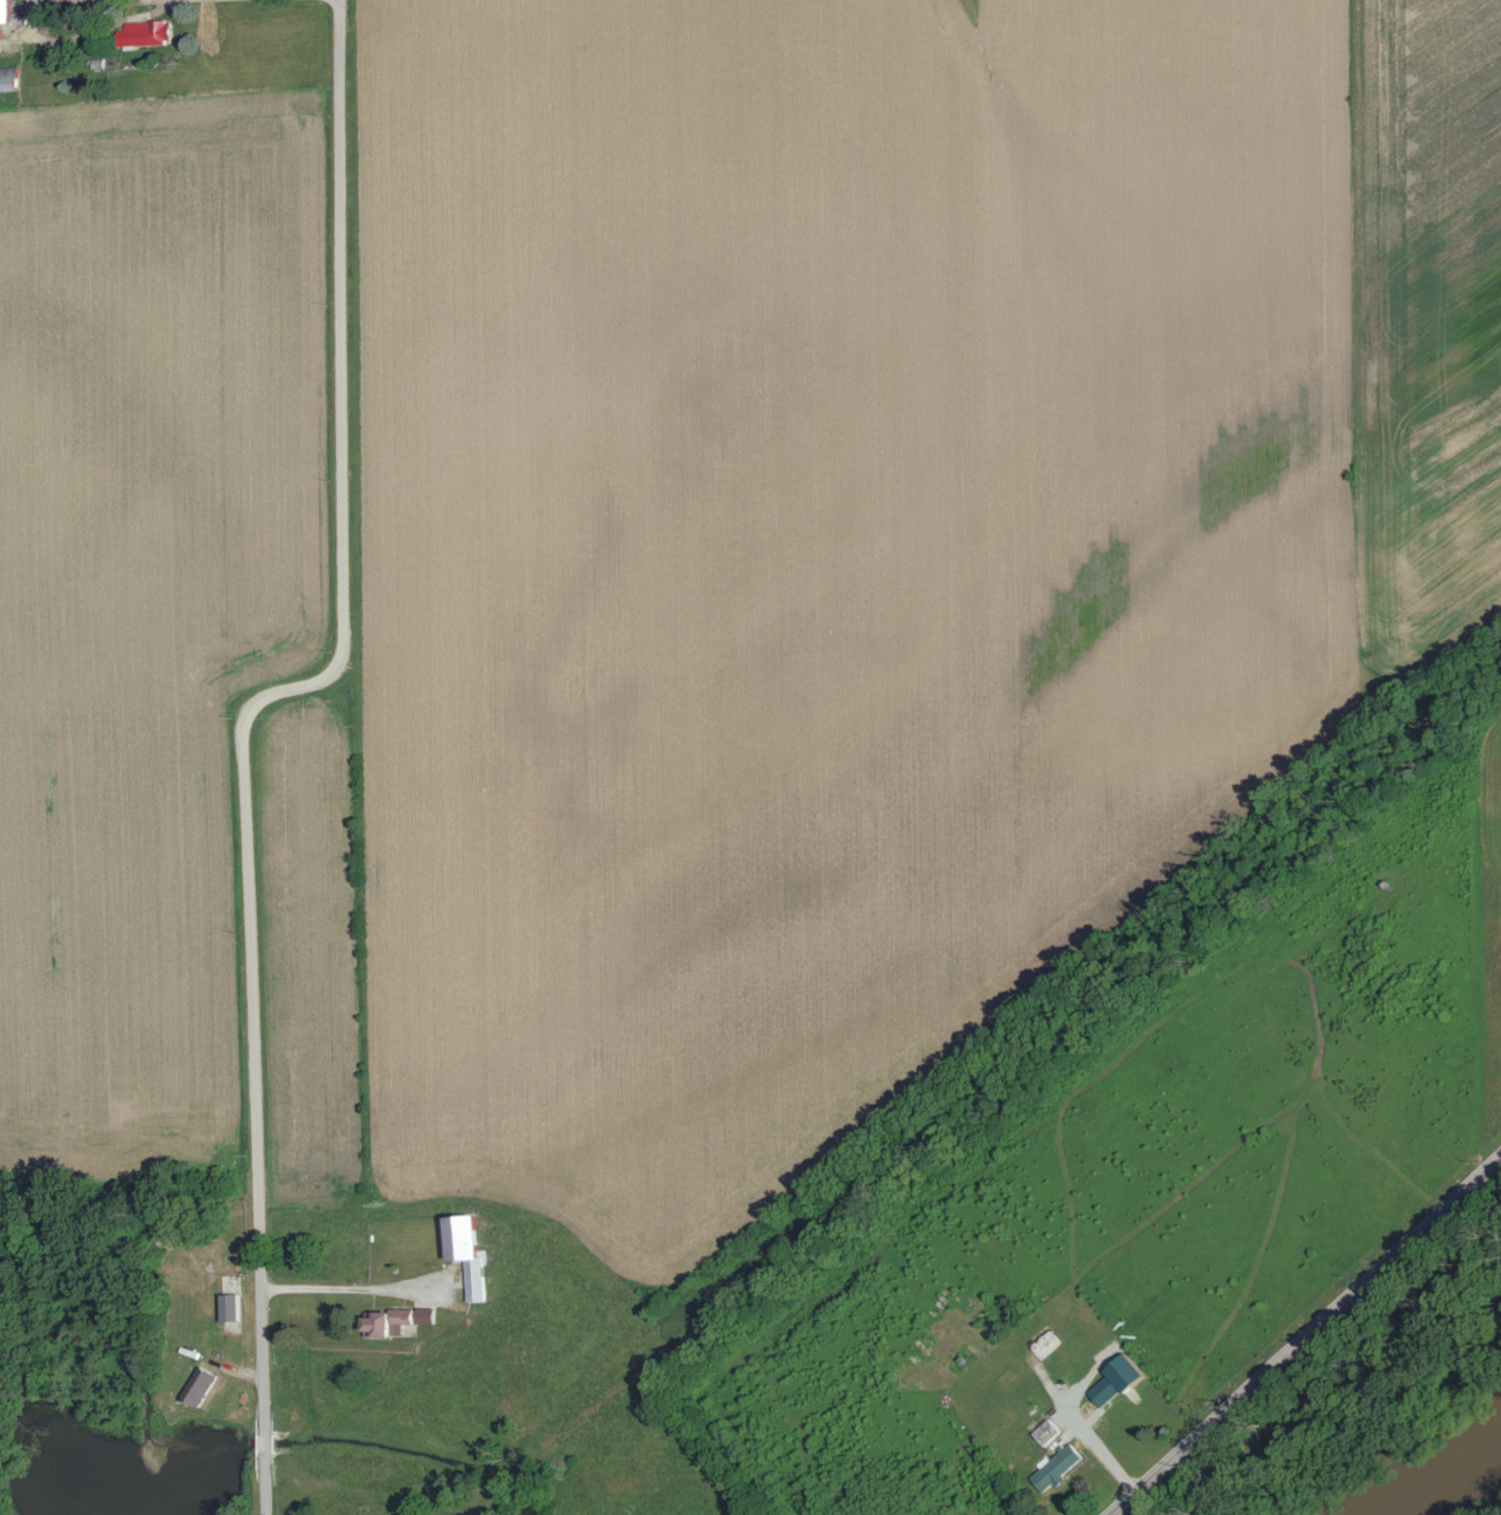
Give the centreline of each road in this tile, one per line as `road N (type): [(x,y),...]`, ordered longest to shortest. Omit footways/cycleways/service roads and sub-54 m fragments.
road 1 (residential): [(266,1514),(243,725),(261,696),(332,677),(342,662),(339,0)]
road 2 (residential): [(1109,1514),(1500,1159)]

